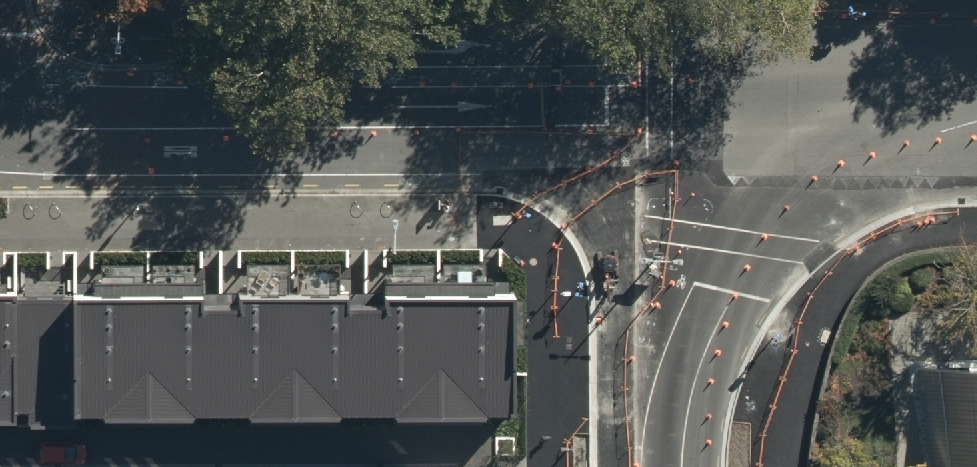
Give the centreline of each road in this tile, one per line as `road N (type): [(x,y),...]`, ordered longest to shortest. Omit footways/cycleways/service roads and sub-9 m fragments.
road 1 (tertiary): [(0,116),(572,112)]
road 2 (secondary): [(691,466),(728,301),(786,188),(830,154),(907,126),(976,113)]
road 3 (tertiary): [(572,112),(976,110)]
road 4 (secondary): [(621,466),(619,272),(572,112)]

